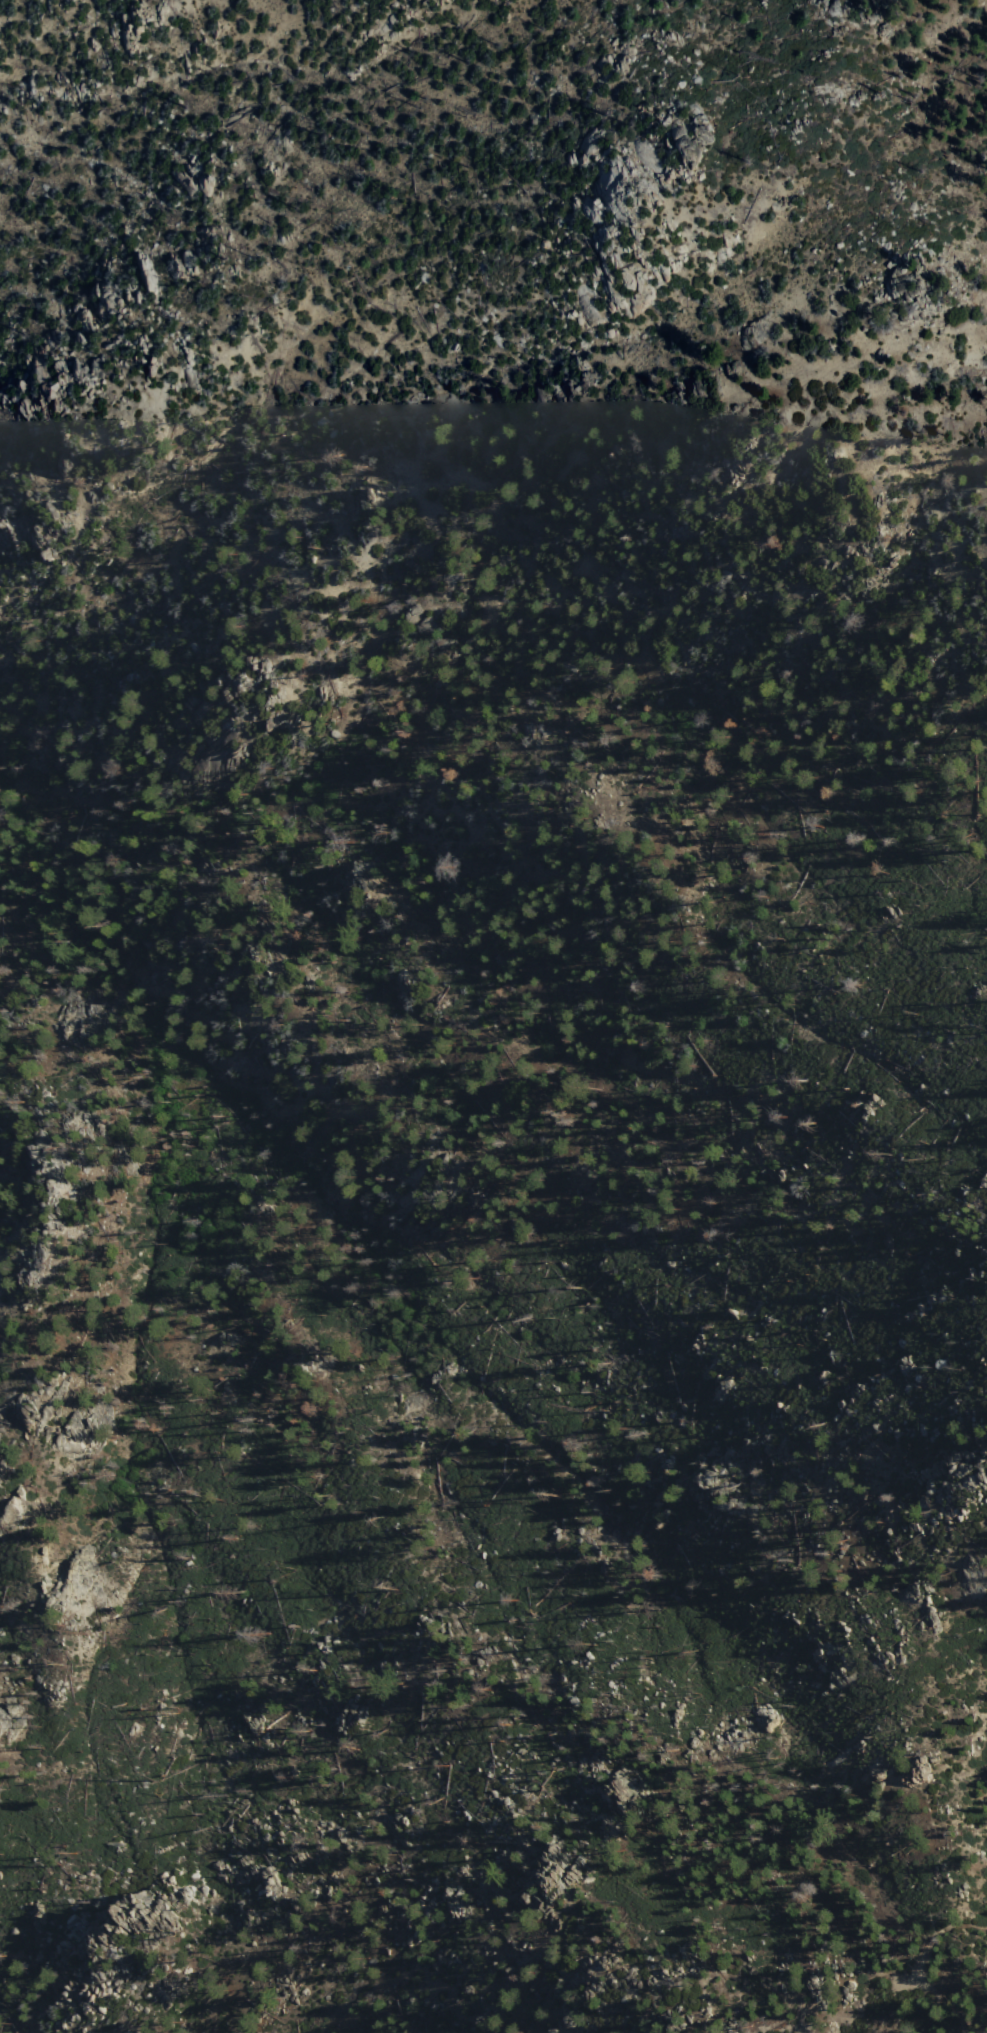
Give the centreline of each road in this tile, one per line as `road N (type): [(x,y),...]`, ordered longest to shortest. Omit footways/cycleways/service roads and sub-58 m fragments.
road 1 (track): [(968,2032),(948,2003),(926,1992),(923,1965),(935,1940),(954,1926),(986,1922)]

